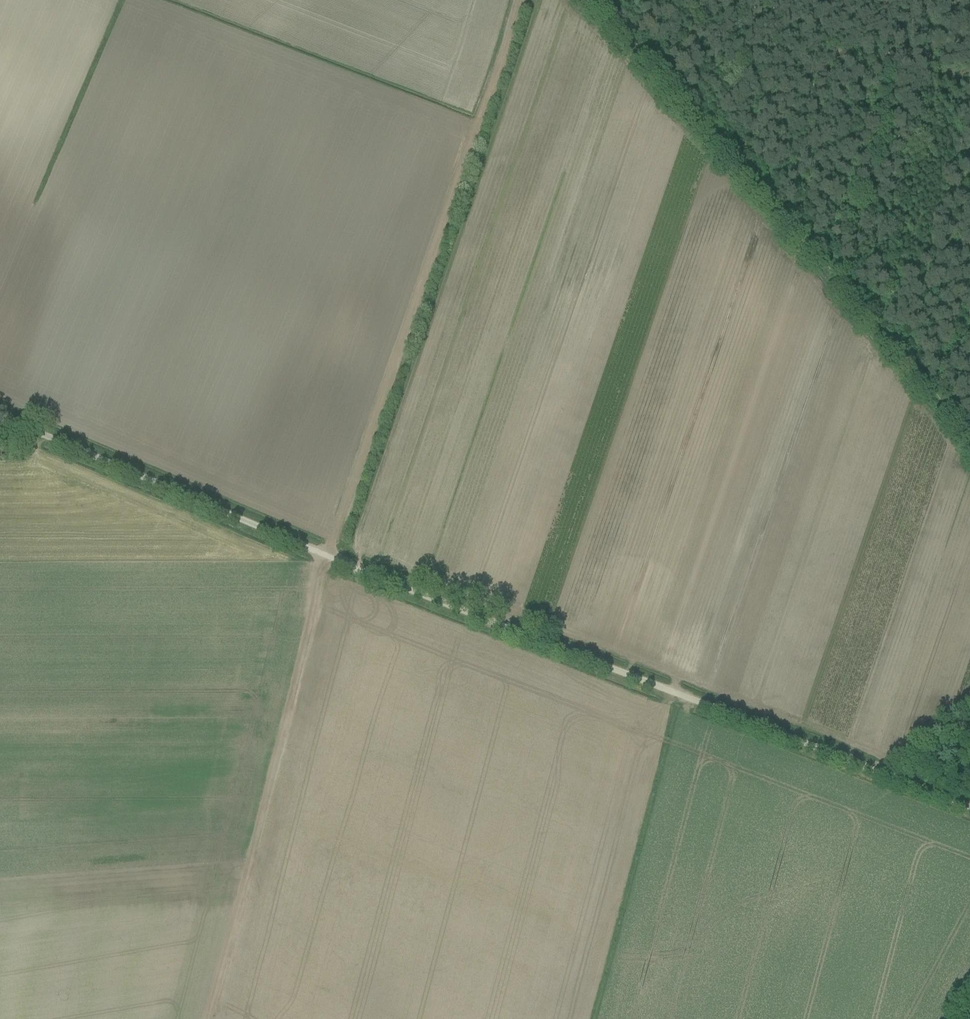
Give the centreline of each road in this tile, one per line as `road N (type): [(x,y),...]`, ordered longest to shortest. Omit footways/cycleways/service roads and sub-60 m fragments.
road 1 (track): [(209,1018),(290,717),(320,571),(521,0)]
road 2 (unclassified): [(969,807),(327,556),(0,416)]
road 3 (track): [(921,376),(596,0)]

